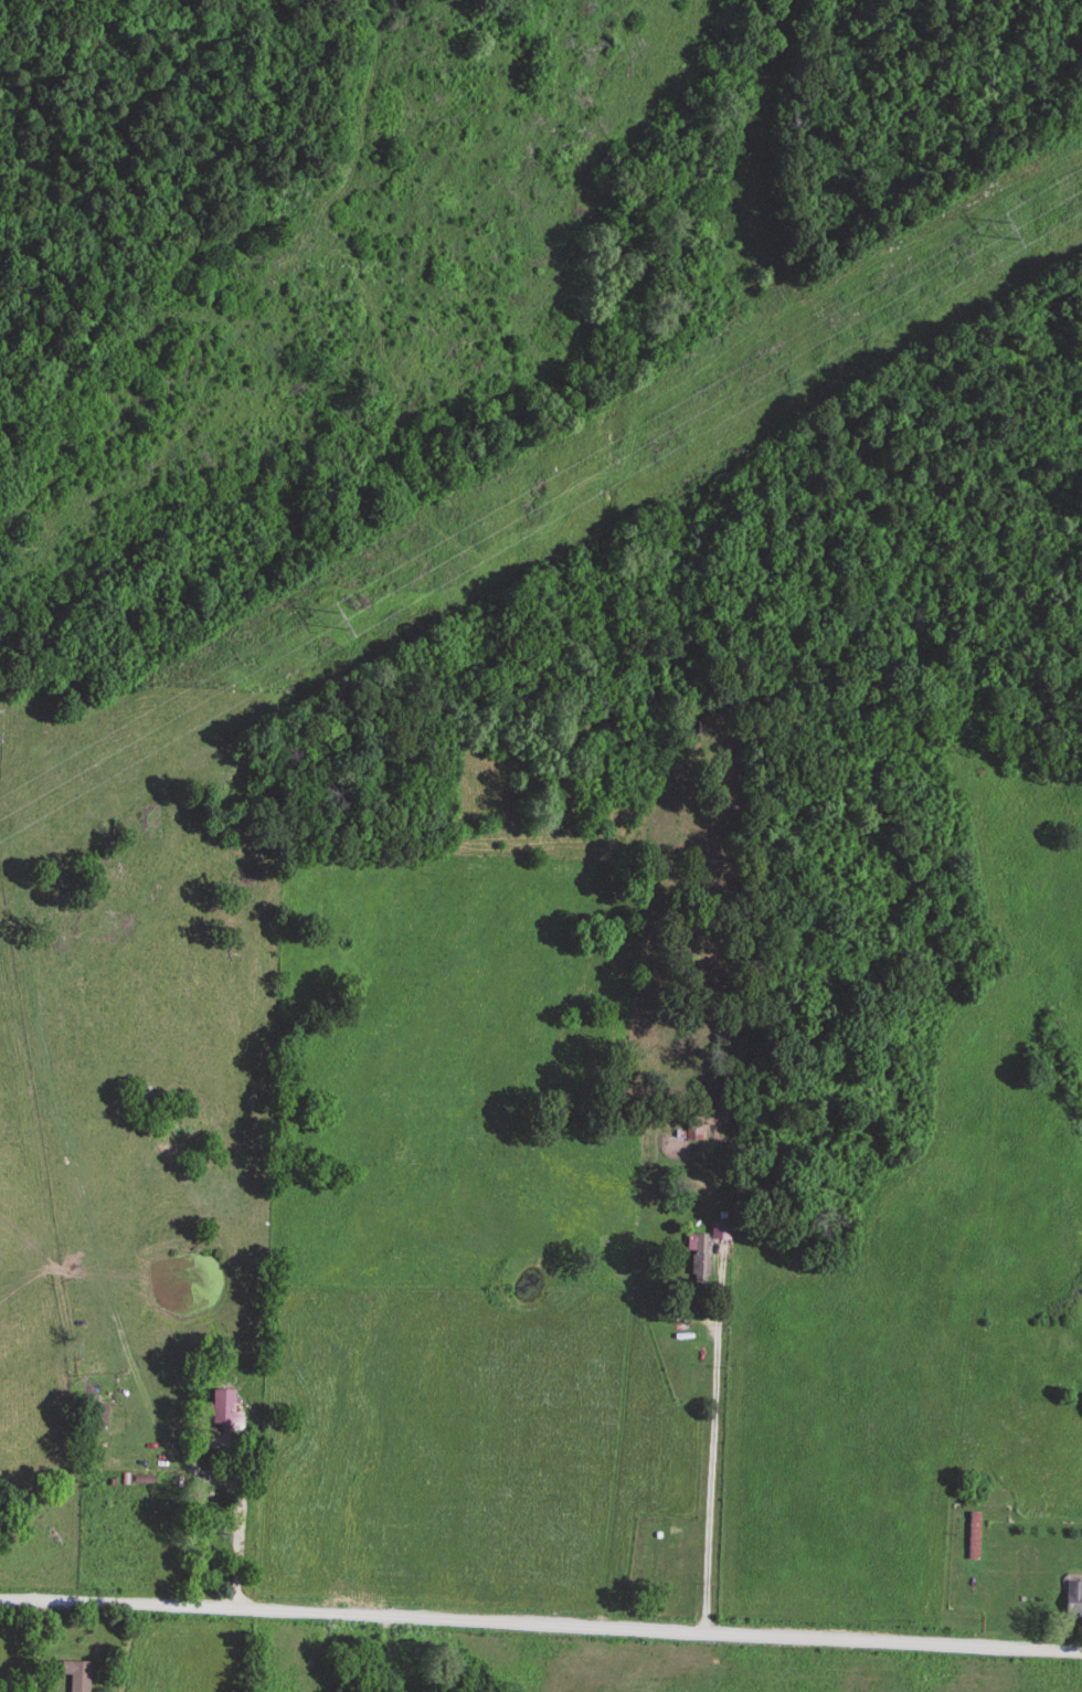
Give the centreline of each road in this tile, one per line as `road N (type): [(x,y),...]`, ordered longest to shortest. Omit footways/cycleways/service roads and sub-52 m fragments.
road 1 (residential): [(1081,1650),(0,1601)]

